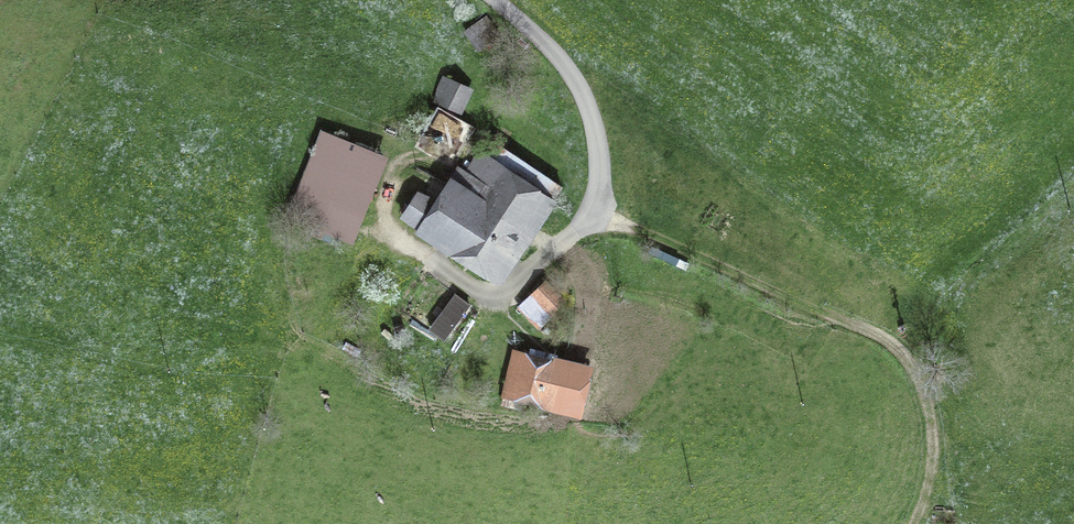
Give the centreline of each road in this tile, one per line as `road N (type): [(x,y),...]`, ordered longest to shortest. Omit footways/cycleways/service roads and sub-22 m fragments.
road 1 (track): [(589,218),(902,357),(933,433),(915,523)]
road 2 (track): [(428,266),(499,309),(589,218),(596,156),(580,84),(494,0)]

